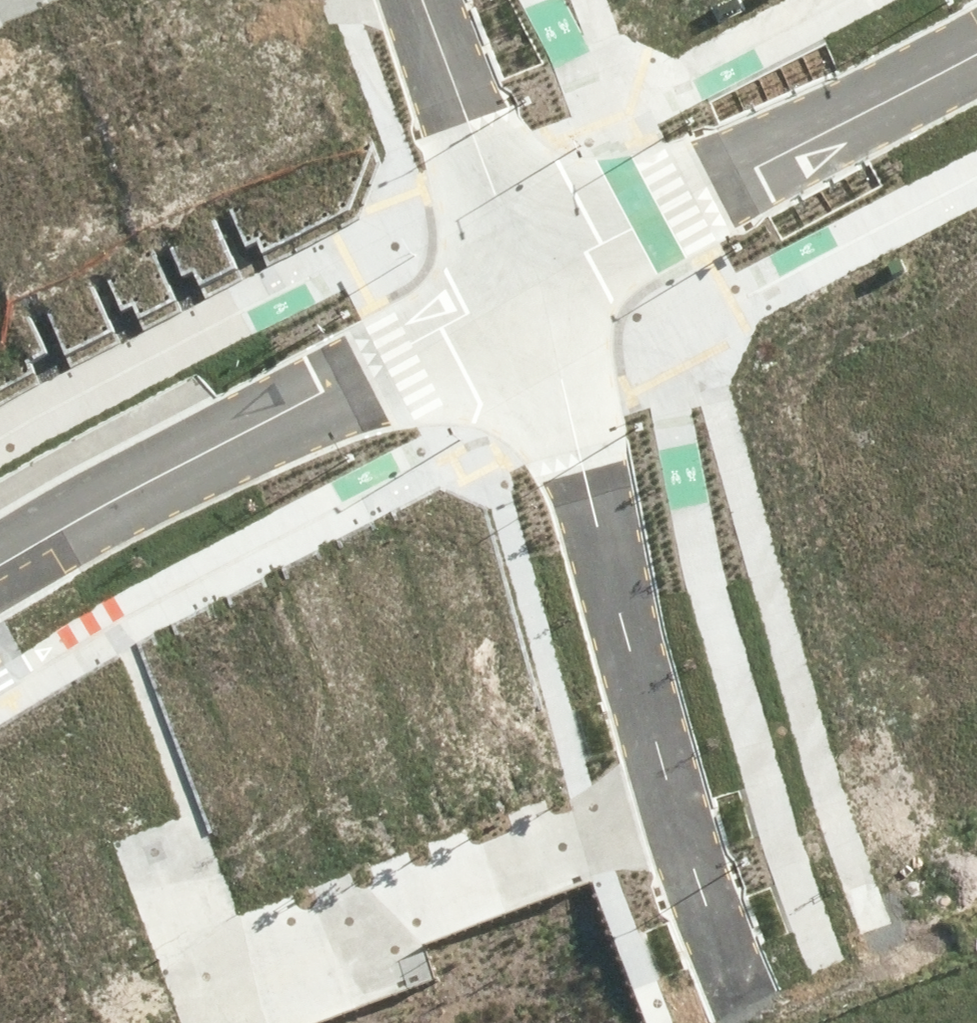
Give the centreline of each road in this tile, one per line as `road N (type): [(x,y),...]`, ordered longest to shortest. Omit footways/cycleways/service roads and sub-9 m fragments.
road 1 (residential): [(673,798),(209,974),(164,866)]
road 2 (residential): [(0,563),(525,277)]
road 3 (tertiary): [(673,798),(525,277)]
road 4 (residential): [(525,277),(976,48)]
road 5 (tertiary): [(525,277),(422,0)]
road 6 (tertiary): [(734,978),(673,798)]

